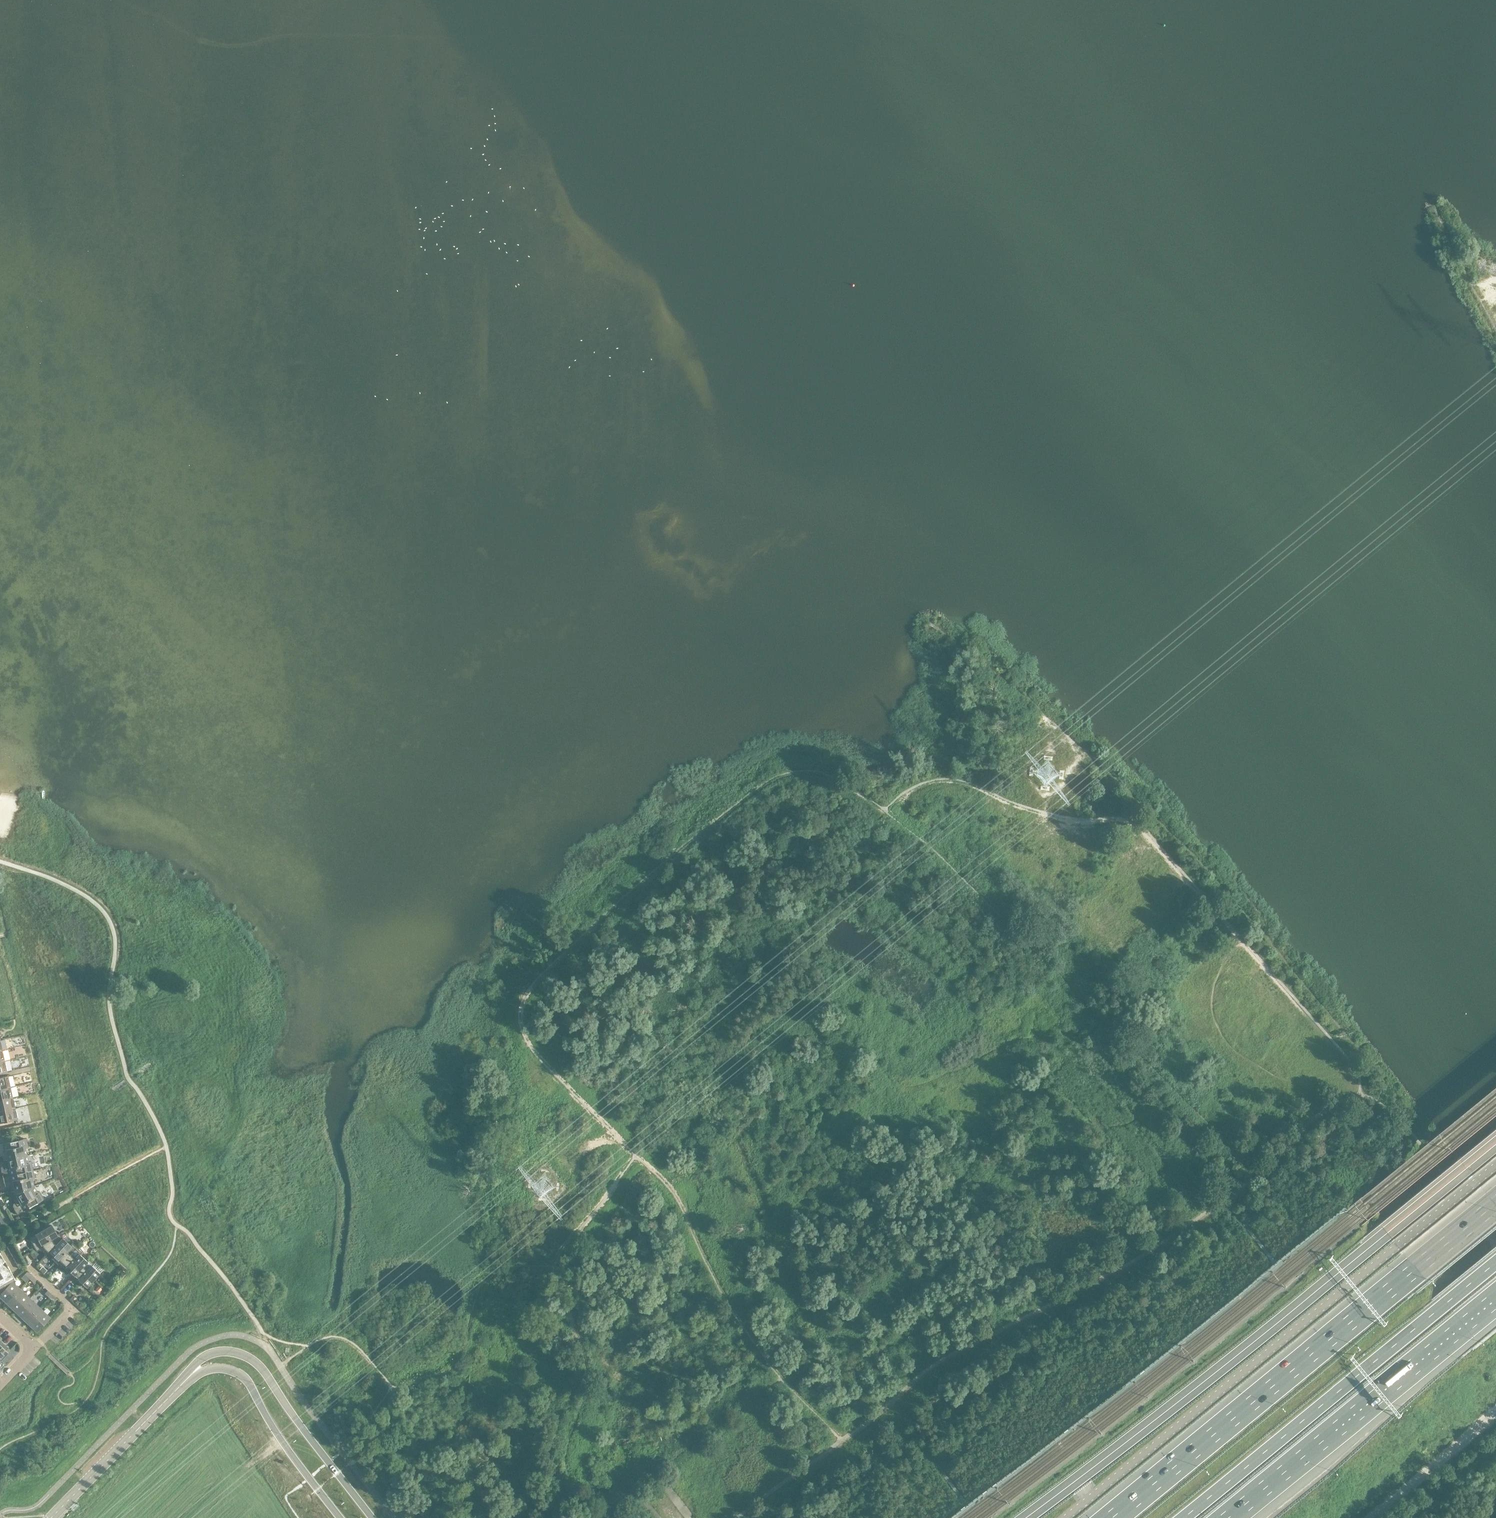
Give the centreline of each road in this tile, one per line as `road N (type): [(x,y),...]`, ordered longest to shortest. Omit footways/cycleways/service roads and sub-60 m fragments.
road 1 (unclassified): [(1065,1517),(1495,1165)]
road 2 (motorway): [(1495,1204),(1111,1517)]
road 3 (motorway): [(1495,1262),(1180,1517)]
road 4 (motorway): [(1227,1517),(1495,1299)]
road 5 (tertiary): [(372,1517),(253,1362),(213,1353),(179,1387)]
road 6 (tertiary): [(179,1387),(219,1368),(243,1378),(341,1517)]
road 7 (tertiary): [(179,1387),(55,1517)]

